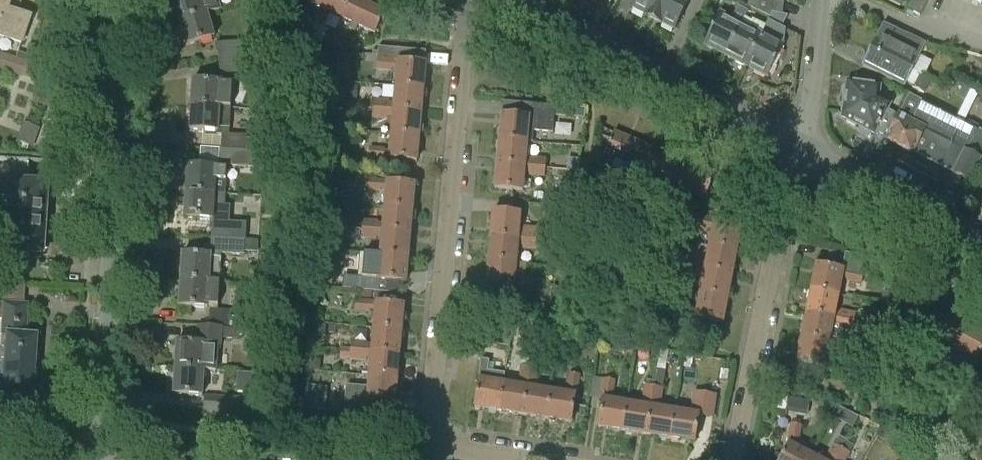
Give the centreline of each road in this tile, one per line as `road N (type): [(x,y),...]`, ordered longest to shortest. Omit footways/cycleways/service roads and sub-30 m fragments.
road 1 (residential): [(502,459),(458,453),(432,428),(468,0)]
road 2 (residential): [(98,459),(119,104),(92,0)]
road 3 (residential): [(795,145),(505,0)]
road 4 (residential): [(732,459),(795,145)]
road 5 (residential): [(981,242),(795,145)]
road 6 (residential): [(795,145),(820,0)]

